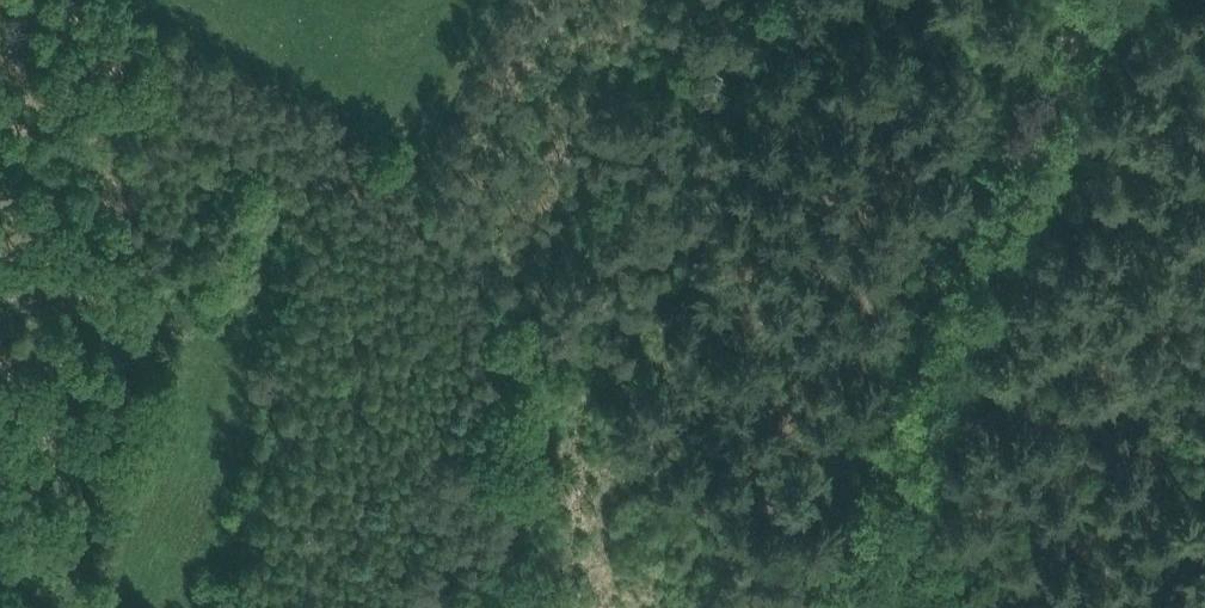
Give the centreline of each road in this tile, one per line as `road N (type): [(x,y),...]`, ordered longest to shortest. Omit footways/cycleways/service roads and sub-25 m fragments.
road 1 (track): [(1091,0),(847,607)]

